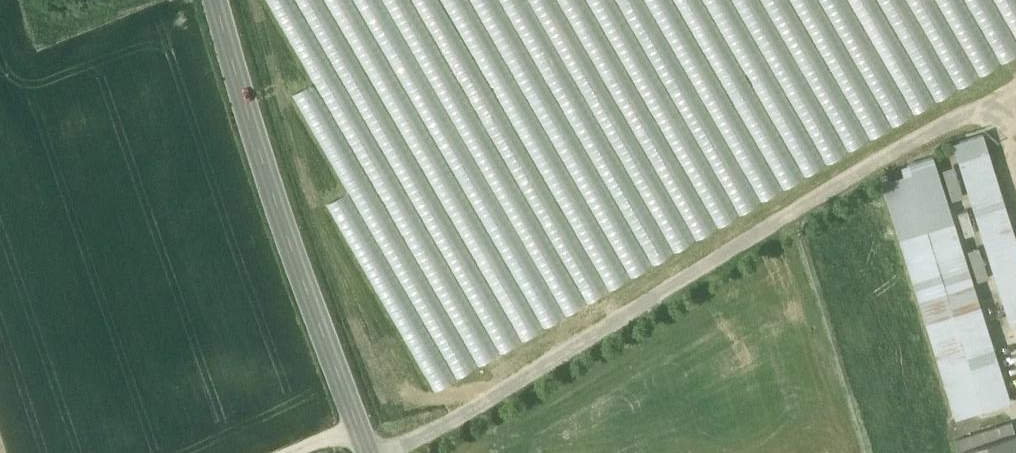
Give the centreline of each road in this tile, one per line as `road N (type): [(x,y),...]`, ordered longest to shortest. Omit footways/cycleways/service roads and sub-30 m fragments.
road 1 (track): [(1015,88),(389,452)]
road 2 (tertiary): [(231,0),(377,452)]

